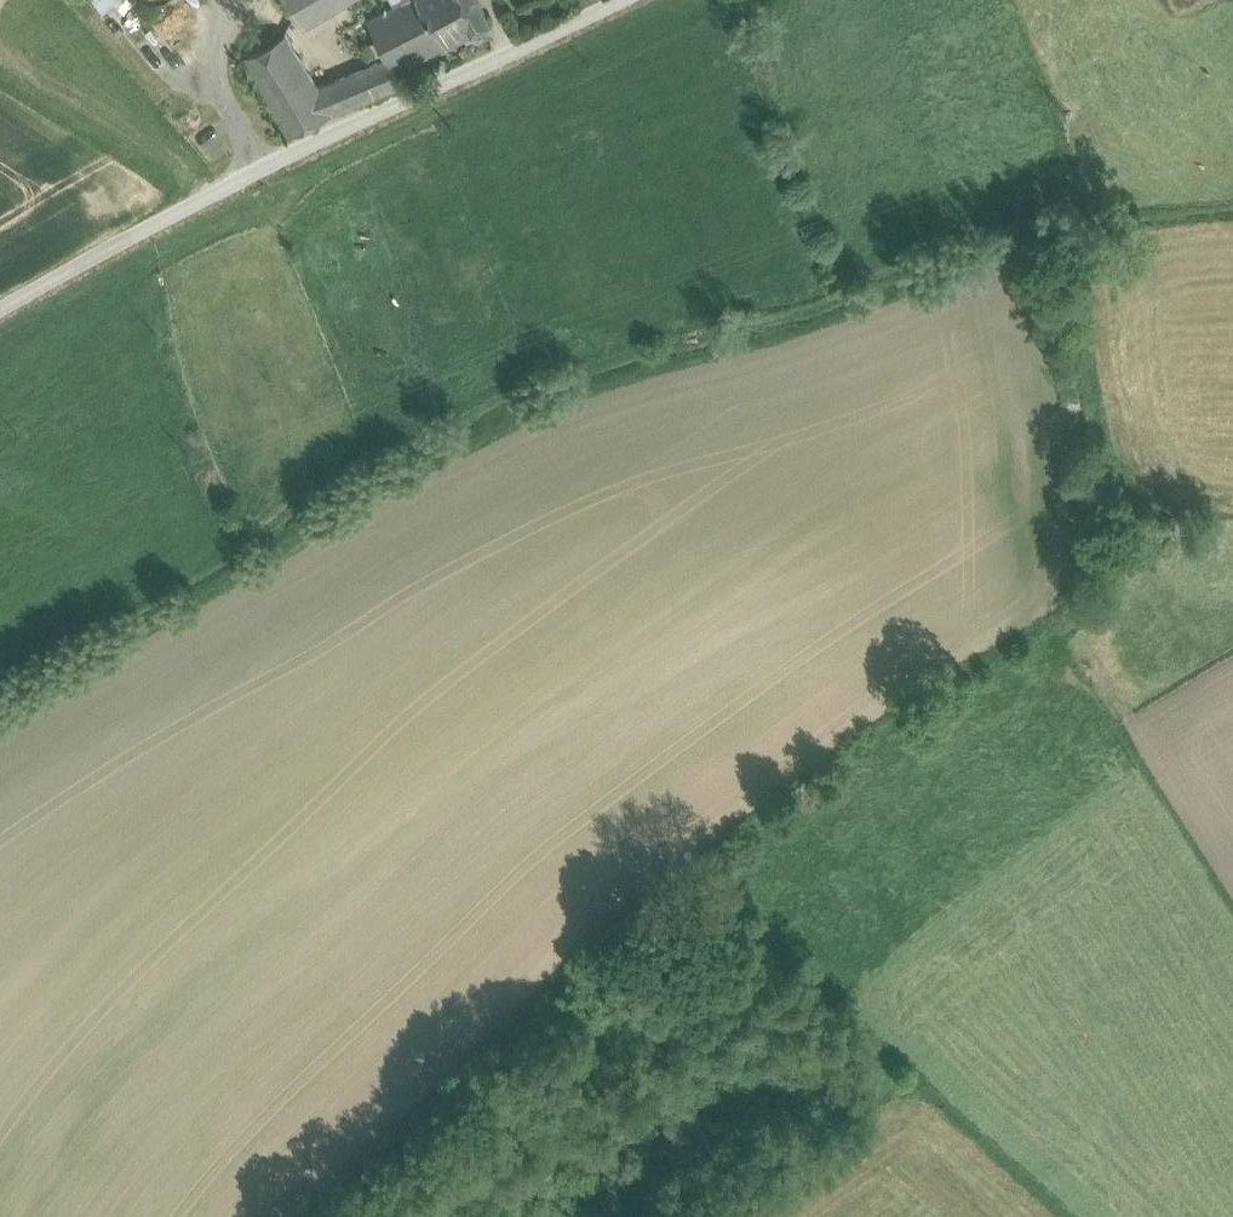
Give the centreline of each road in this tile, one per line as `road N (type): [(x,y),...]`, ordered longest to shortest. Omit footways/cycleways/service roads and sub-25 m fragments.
road 1 (unclassified): [(625,0),(532,50),(408,95),(0,310)]

